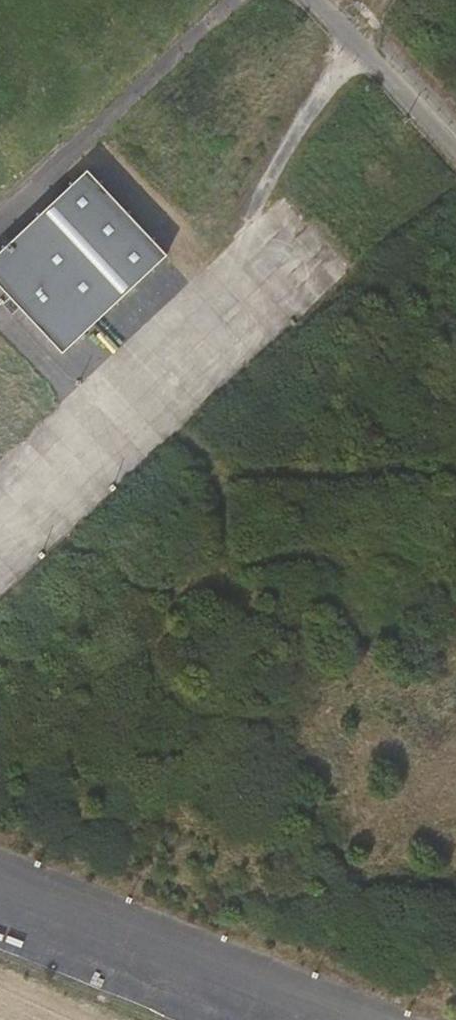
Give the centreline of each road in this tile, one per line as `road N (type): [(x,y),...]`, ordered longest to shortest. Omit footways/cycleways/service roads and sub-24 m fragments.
road 1 (track): [(235,0),(0,218)]
road 2 (track): [(358,48),(264,183),(259,232),(298,259)]
road 3 (track): [(0,313),(107,434)]

